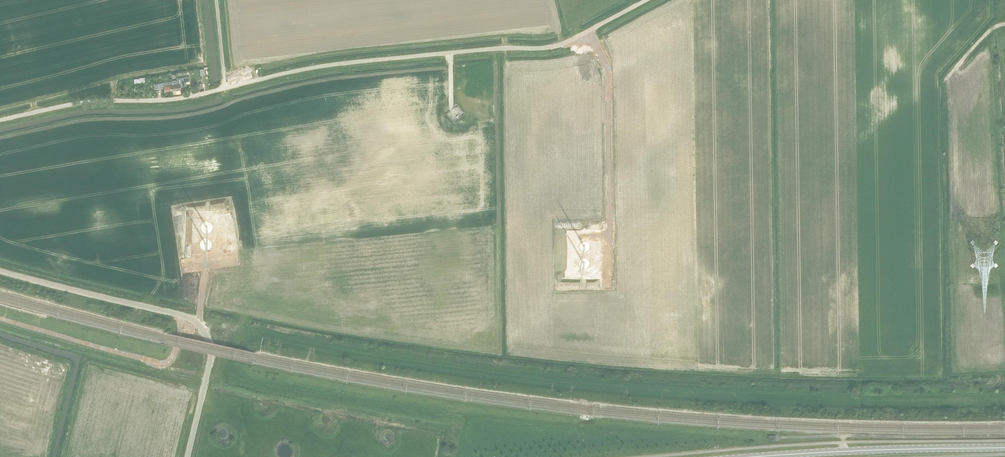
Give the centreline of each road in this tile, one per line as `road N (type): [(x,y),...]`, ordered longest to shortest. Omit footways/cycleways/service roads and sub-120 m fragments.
road 1 (unclassified): [(227,89),(298,71),(554,46),(650,0)]
road 2 (unclassified): [(188,456),(211,357),(197,324),(0,272)]
road 3 (primary): [(1004,448),(760,456)]
road 4 (unclassified): [(0,122),(227,89)]

